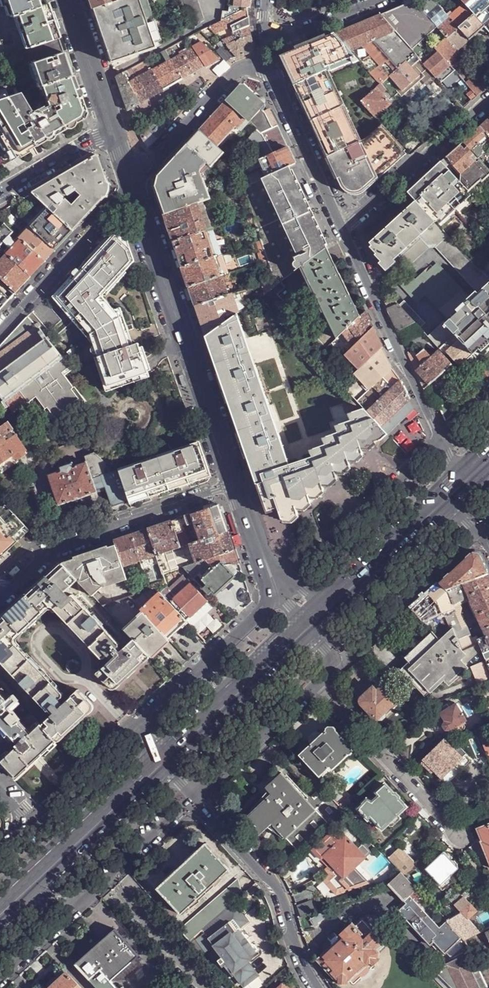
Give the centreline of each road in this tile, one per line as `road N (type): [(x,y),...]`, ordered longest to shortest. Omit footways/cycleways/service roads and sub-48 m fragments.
road 1 (tertiary): [(133,187),(237,484)]
road 2 (residential): [(0,594),(47,548),(237,484)]
road 3 (residential): [(341,229),(444,444)]
road 4 (tertiary): [(195,798),(275,890),(313,987)]
road 5 (residential): [(444,444),(287,587)]
road 6 (residential): [(331,671),(484,533)]
road 7 (secondary): [(161,764),(309,626)]
road 8 (residential): [(133,187),(0,336)]
road 9 (residential): [(341,229),(488,99)]
road 10 (secondary): [(21,895),(161,764)]
road 11 (residential): [(262,57),(341,229)]
road 12 (residential): [(195,798),(331,671)]
road 13 (residential): [(262,57),(239,67),(133,187)]
road 14 (tertiary): [(265,607),(150,715)]
road 15 (residential): [(150,715),(36,821)]
road 16 (residential): [(84,900),(195,798)]
road 17 (residential): [(262,57),(392,0)]
road 18 (secondary): [(331,604),(436,509)]
road 19 (tertiary): [(68,0),(113,130)]
road 20 (tertiary): [(0,194),(113,130)]

